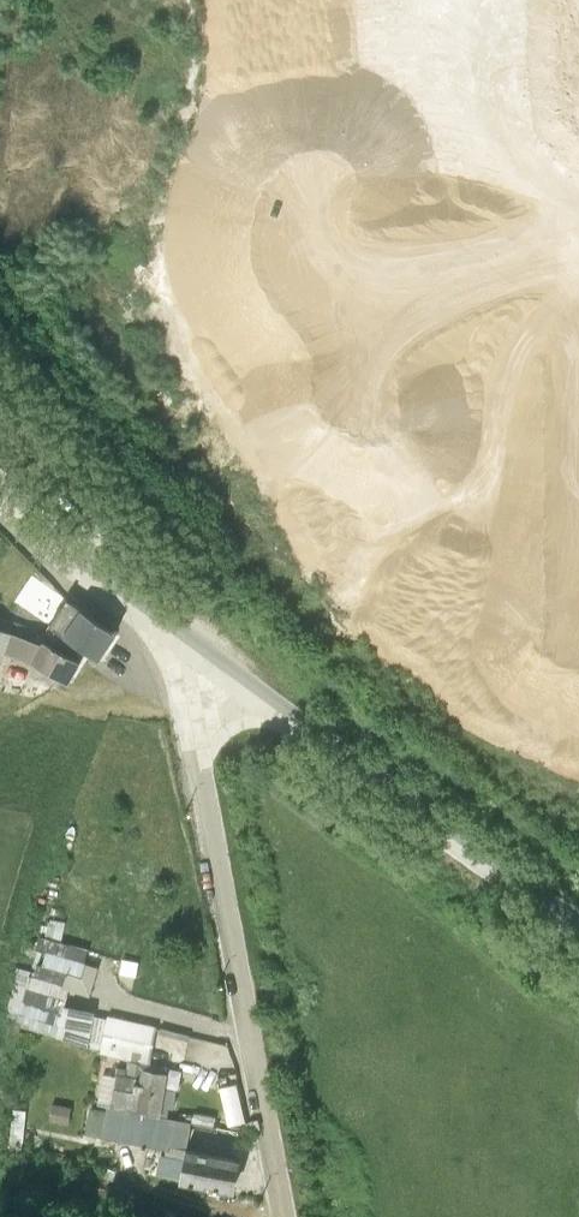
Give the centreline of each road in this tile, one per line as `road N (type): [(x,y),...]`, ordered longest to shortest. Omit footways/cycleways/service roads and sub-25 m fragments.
road 1 (residential): [(216,666),(195,740),(280,1216)]
road 2 (unclassified): [(578,919),(297,732),(216,666)]
road 3 (residential): [(0,494),(216,666)]

